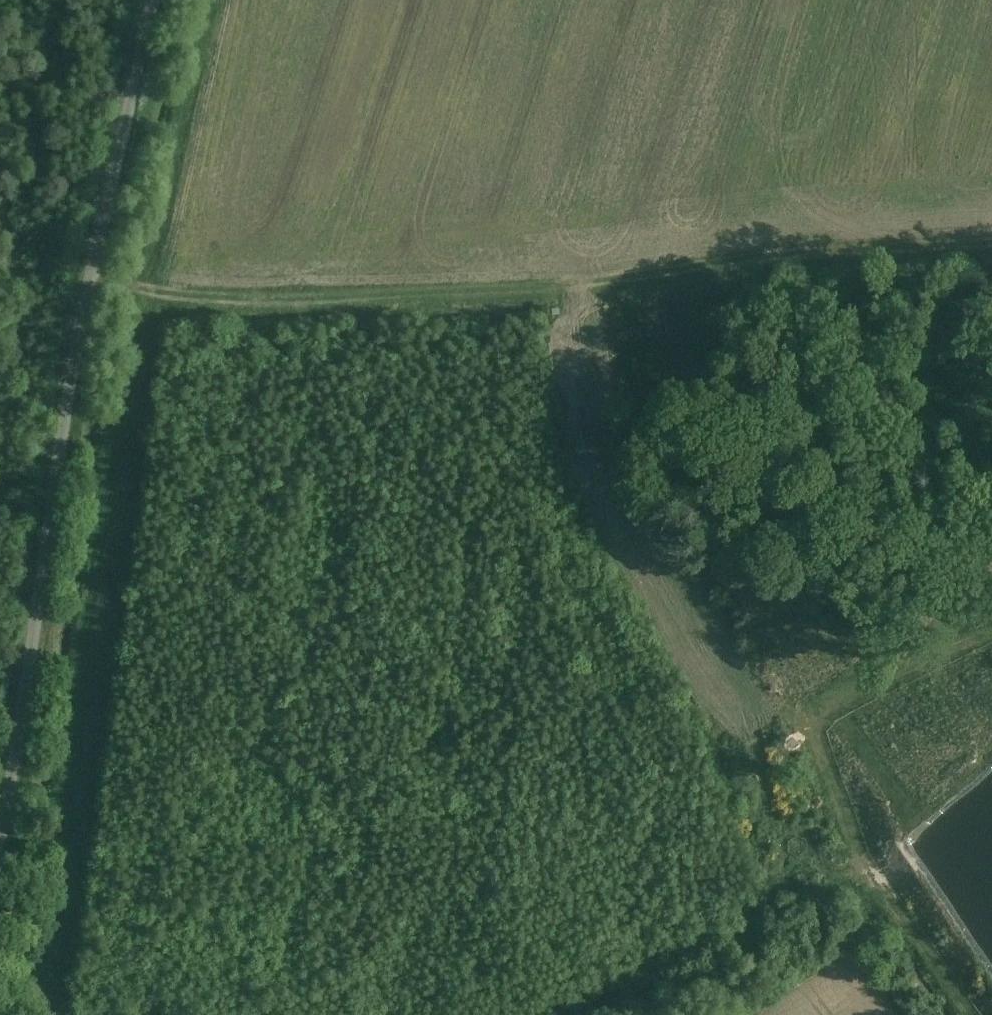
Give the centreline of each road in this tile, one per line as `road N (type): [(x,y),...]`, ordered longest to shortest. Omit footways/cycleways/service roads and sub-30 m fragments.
road 1 (unclassified): [(155,0),(85,309),(0,842)]
road 2 (track): [(965,1014),(874,889),(873,863),(922,800),(991,732)]

